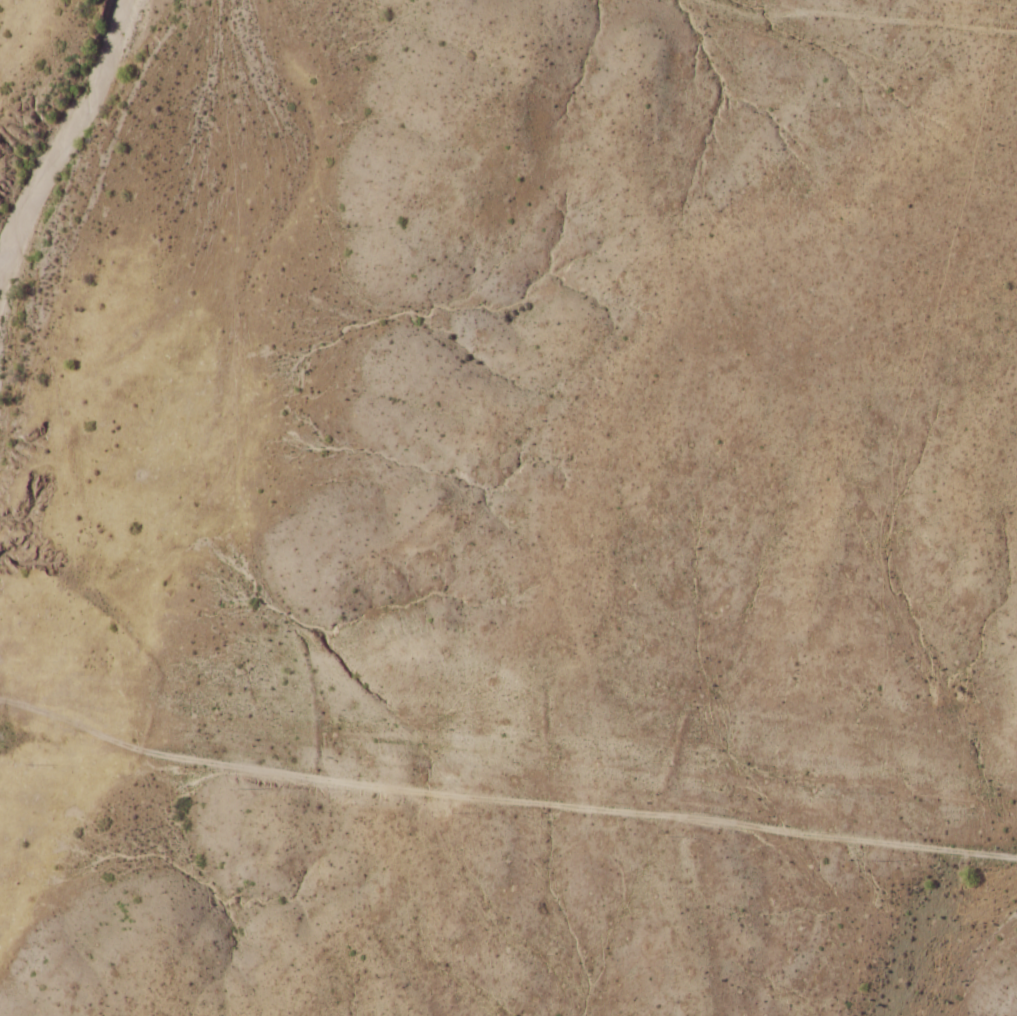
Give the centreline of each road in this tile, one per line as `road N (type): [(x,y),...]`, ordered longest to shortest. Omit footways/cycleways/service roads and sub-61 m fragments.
road 1 (track): [(0,737),(1016,849)]

